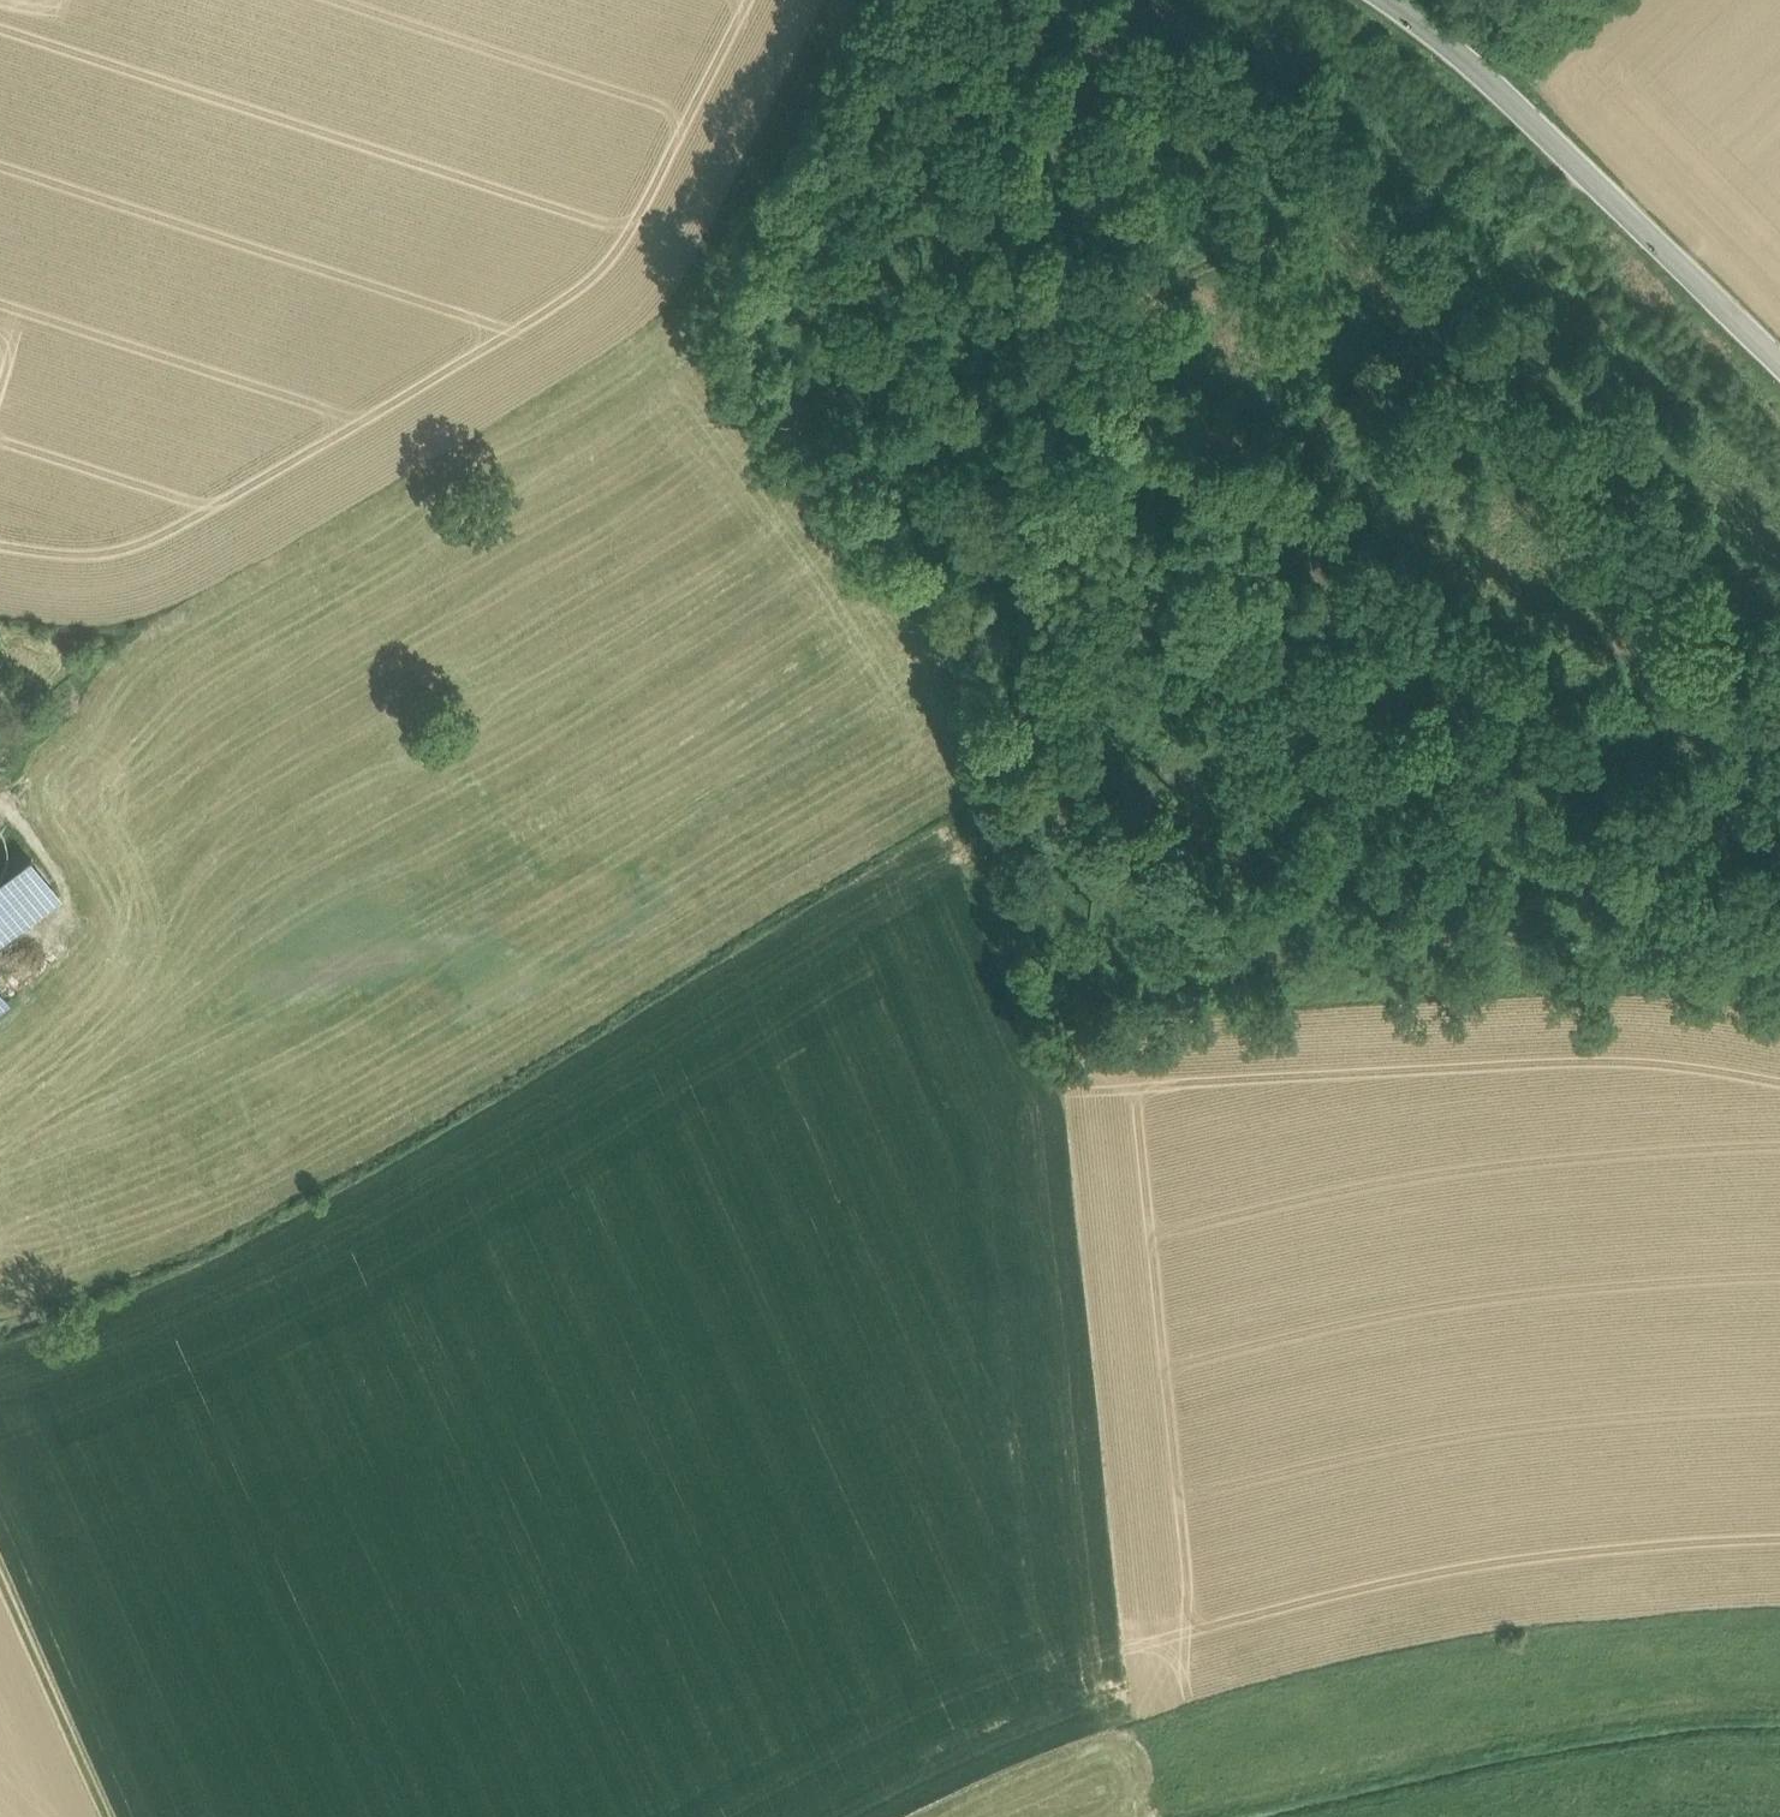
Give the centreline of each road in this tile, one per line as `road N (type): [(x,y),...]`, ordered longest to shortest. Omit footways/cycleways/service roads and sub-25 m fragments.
road 1 (secondary): [(1384,0),(1553,144),(1779,359)]
road 2 (track): [(0,1597),(101,1816)]

